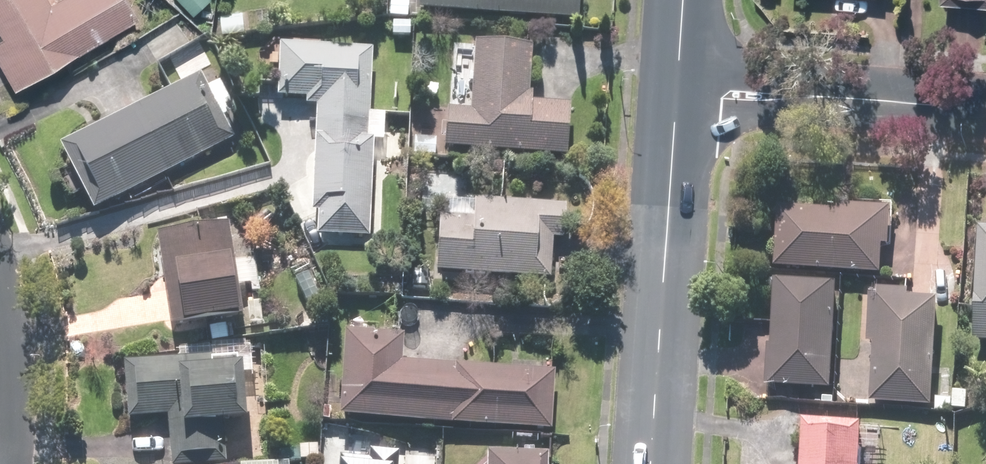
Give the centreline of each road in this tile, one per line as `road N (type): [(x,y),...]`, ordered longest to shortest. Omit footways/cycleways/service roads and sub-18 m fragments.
road 1 (primary): [(649,463),(673,120)]
road 2 (residential): [(677,61),(786,71),(881,104)]
road 3 (residential): [(881,104),(673,120)]
road 4 (residential): [(0,300),(13,425),(10,463)]

